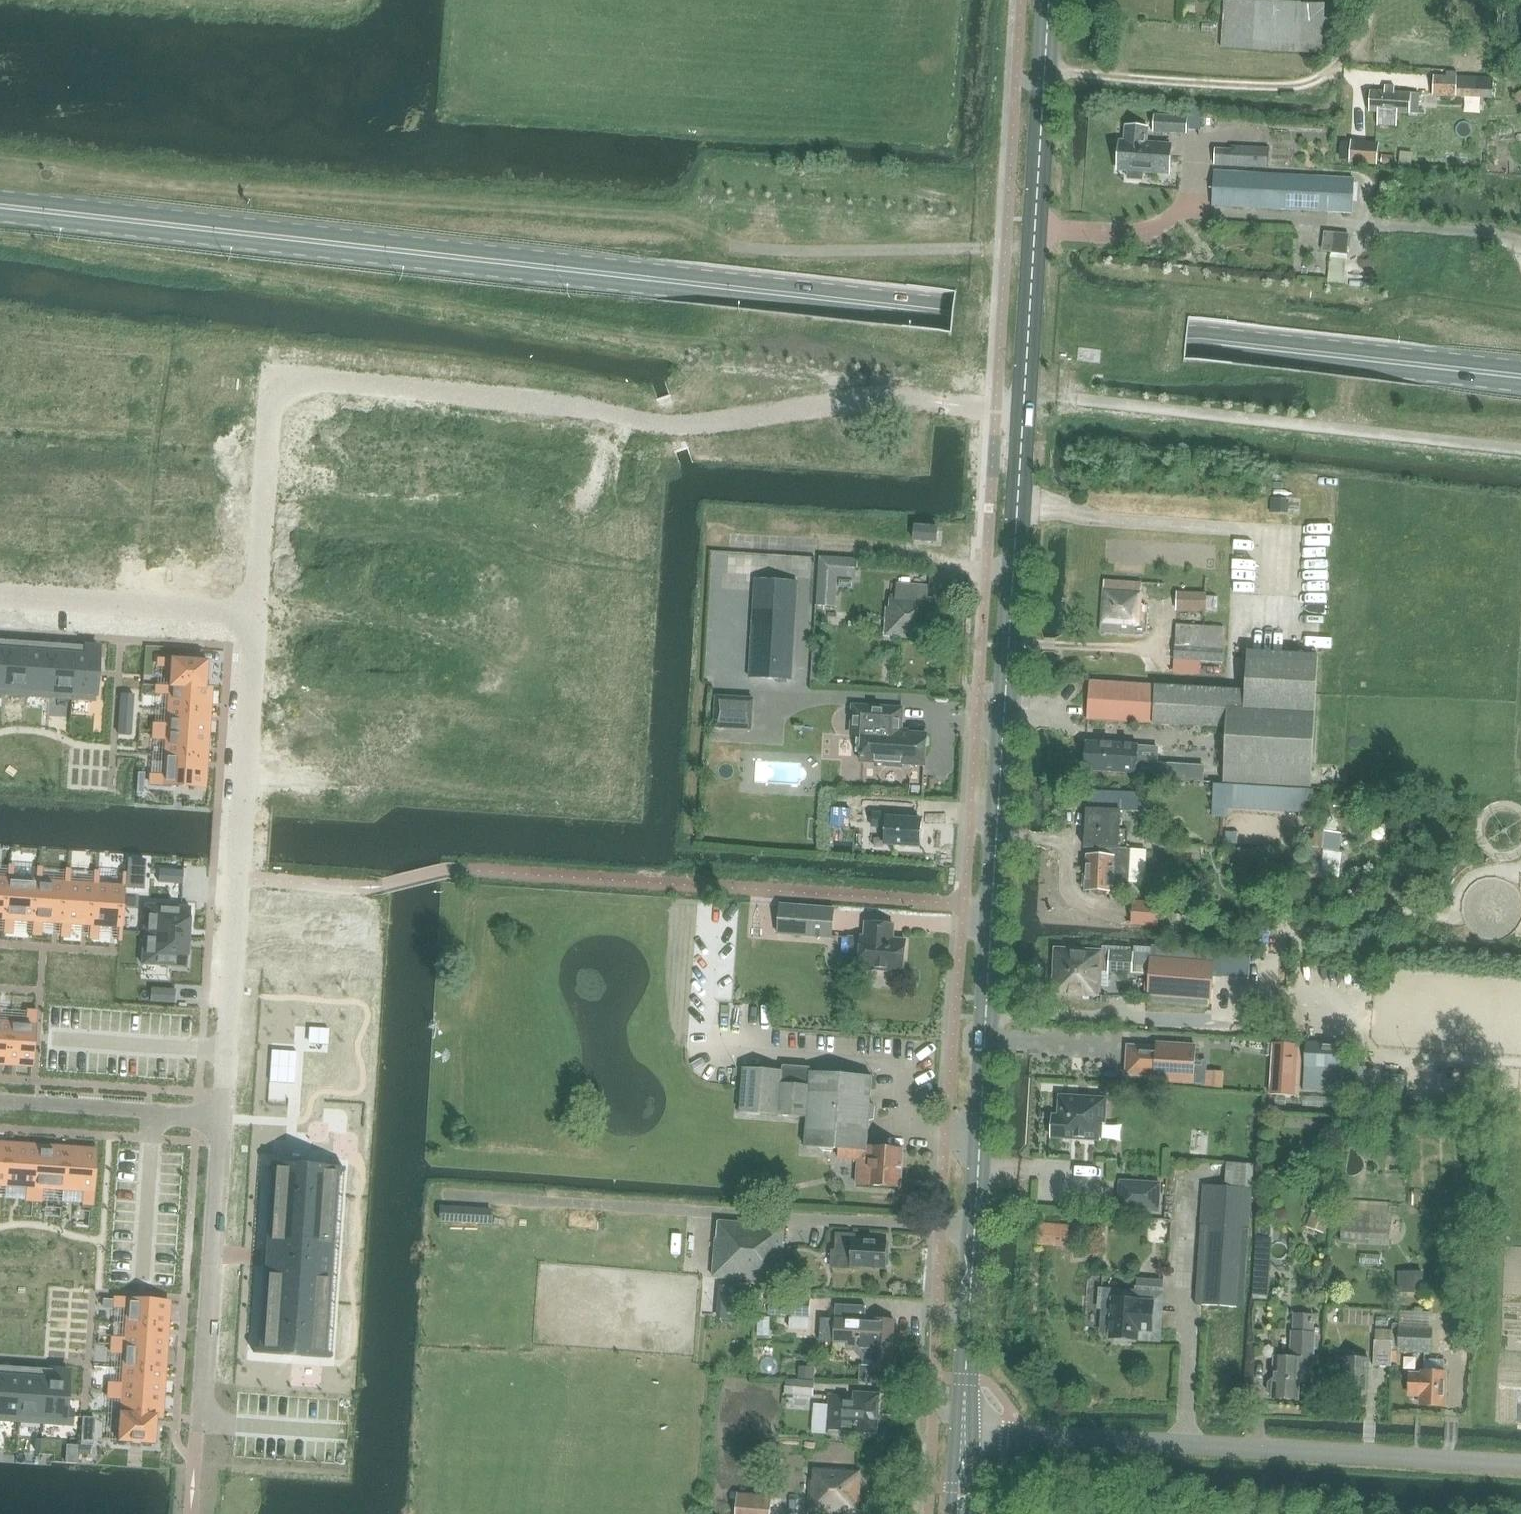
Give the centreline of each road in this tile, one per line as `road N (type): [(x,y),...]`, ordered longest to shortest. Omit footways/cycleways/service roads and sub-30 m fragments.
road 1 (primary): [(0,204),(1520,376)]
road 2 (tertiary): [(965,1436),(1025,412)]
road 3 (residential): [(282,384),(314,377),(670,427),(888,396),(1025,412)]
road 4 (unclassified): [(965,1436),(1520,1466)]
road 5 (residential): [(254,613),(223,1115)]
road 6 (tertiary): [(1025,412),(1051,0)]
road 7 (residential): [(223,1115),(202,1424)]
road 8 (residential): [(0,596),(254,613)]
road 9 (residential): [(282,384),(270,414),(254,613)]

